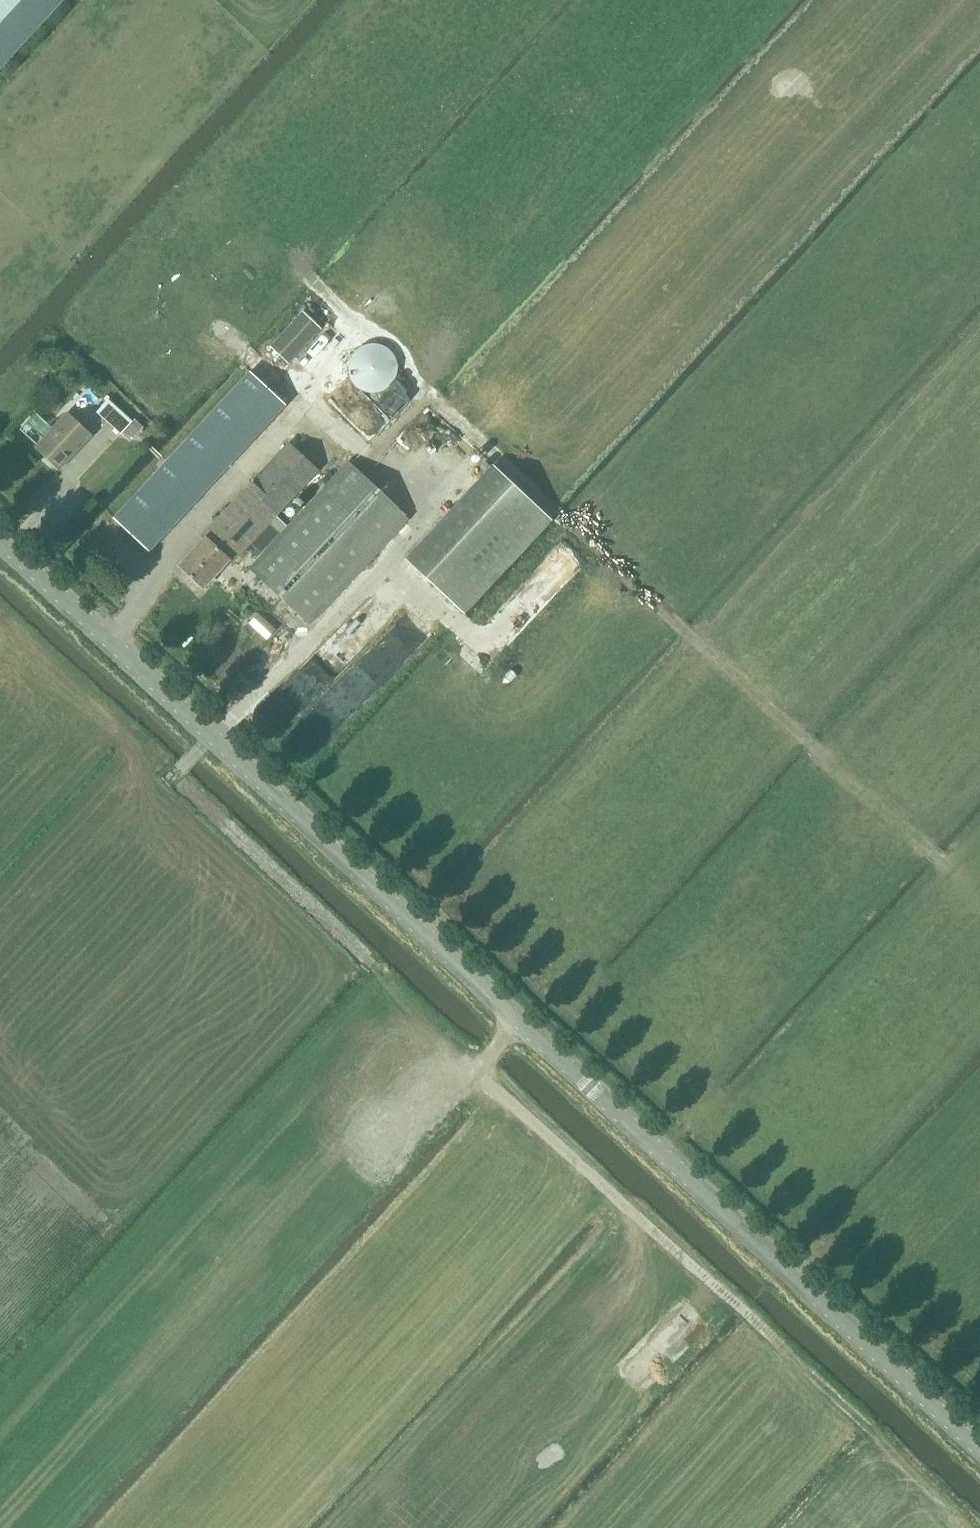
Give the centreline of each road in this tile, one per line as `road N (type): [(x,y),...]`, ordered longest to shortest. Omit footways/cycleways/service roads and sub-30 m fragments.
road 1 (unclassified): [(979,1455),(0,541)]
road 2 (track): [(976,1527),(459,1053),(176,779),(213,740)]
road 3 (track): [(0,637),(126,769),(0,913)]

